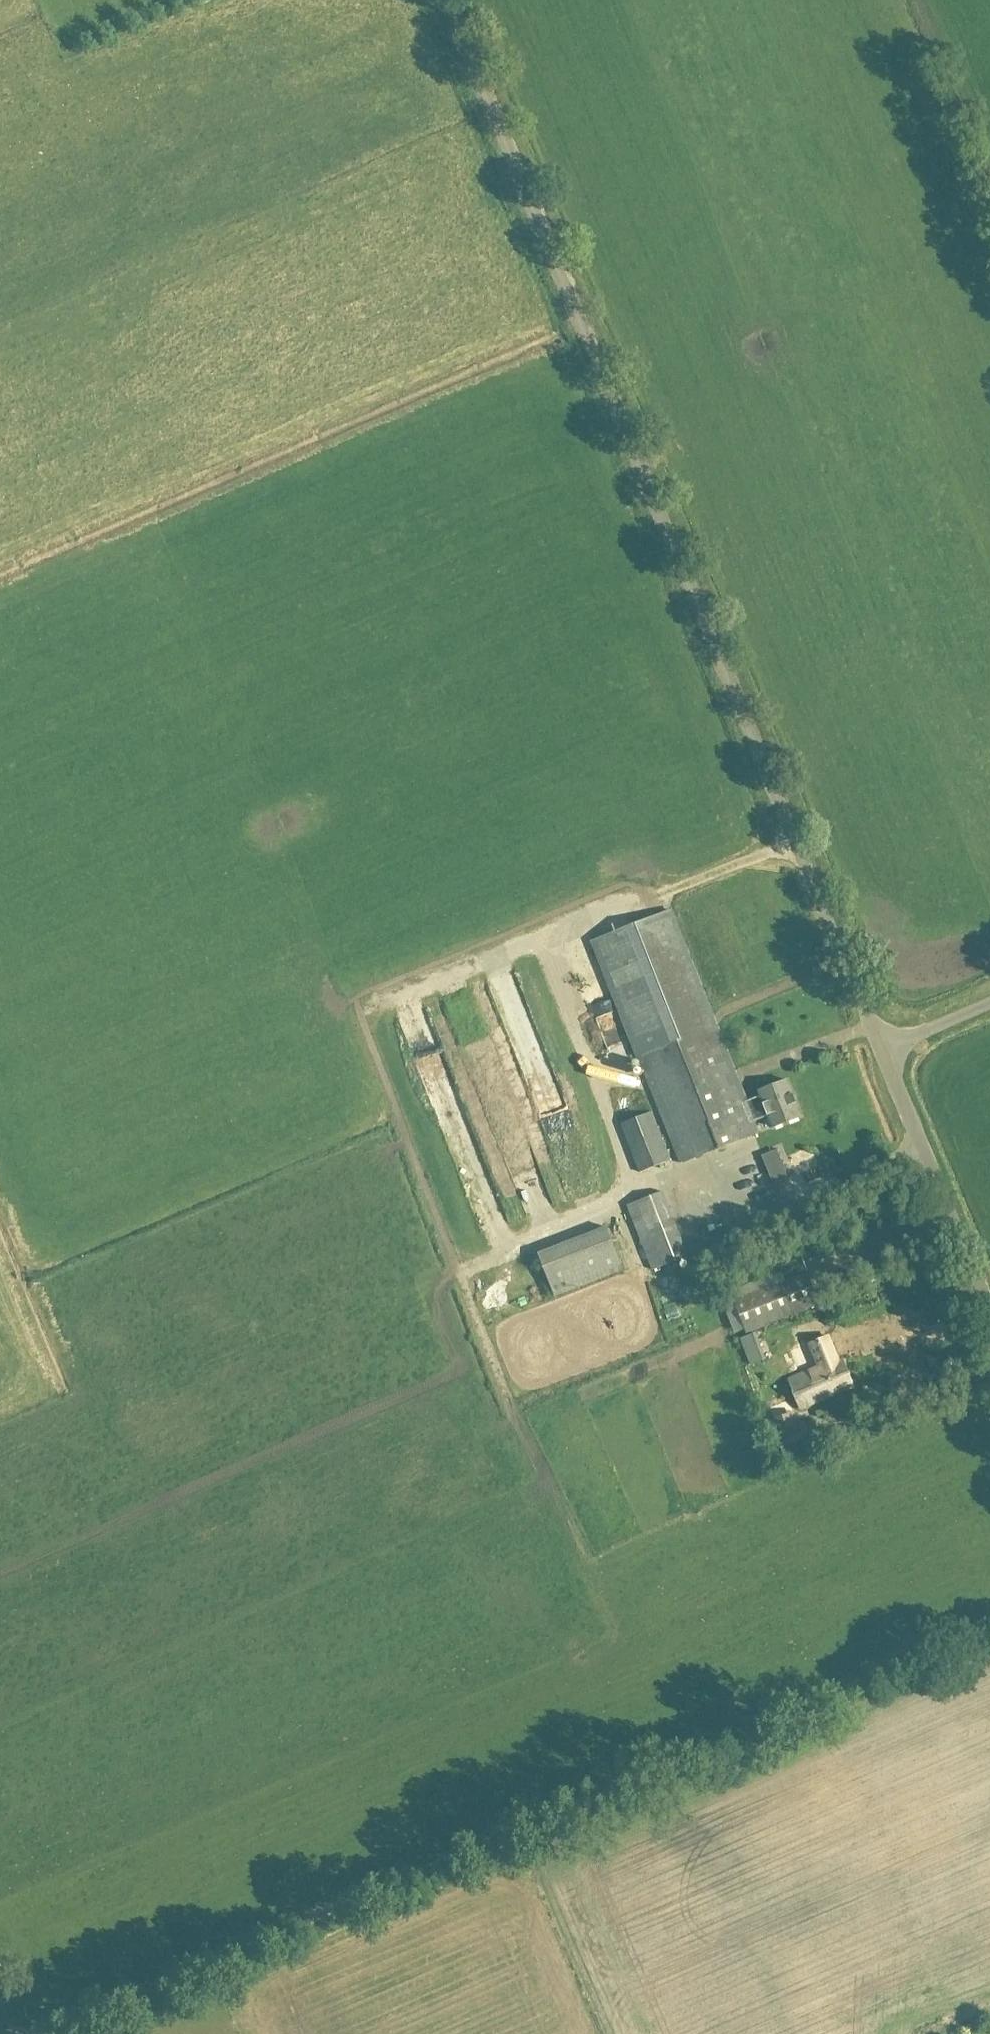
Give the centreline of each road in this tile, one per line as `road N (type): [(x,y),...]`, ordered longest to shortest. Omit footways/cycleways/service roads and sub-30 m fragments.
road 1 (unclassified): [(881,1048),(444,0)]
road 2 (unclassified): [(989,1310),(881,1048)]

